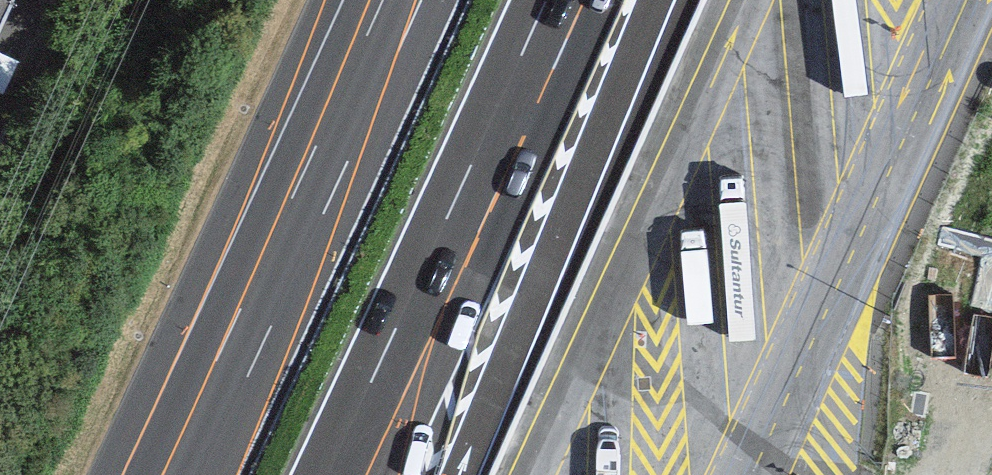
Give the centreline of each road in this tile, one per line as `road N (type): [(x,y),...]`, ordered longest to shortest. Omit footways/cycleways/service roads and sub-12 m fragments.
road 1 (motorway): [(399,0),(178,474)]
road 2 (motorway): [(348,474),(568,0)]
road 3 (motorway): [(460,474),(668,0)]

